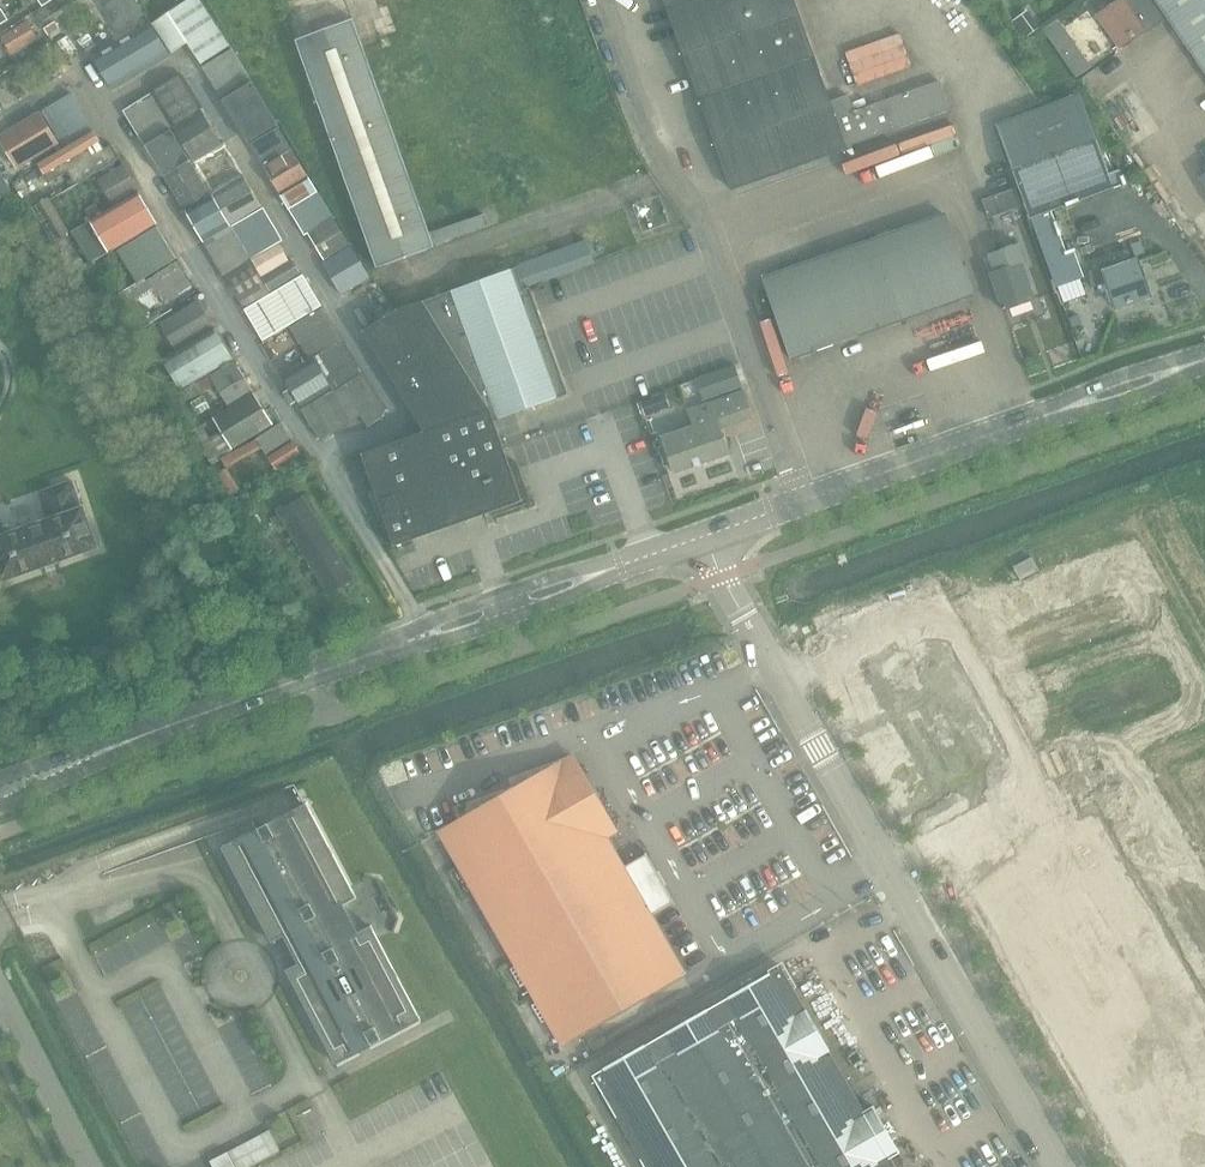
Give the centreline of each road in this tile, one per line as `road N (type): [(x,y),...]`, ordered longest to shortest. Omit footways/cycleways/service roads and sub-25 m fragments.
road 1 (unclassified): [(1058,1166),(700,537)]
road 2 (tertiary): [(700,537),(1037,418)]
road 3 (tertiary): [(173,724),(399,644)]
road 4 (tertiary): [(620,566),(501,594),(439,617),(399,644)]
road 5 (tertiary): [(399,644),(446,639),(549,604),(620,566)]
road 6 (unclassified): [(89,1166),(0,993)]
road 7 (tertiary): [(0,806),(173,724)]
road 8 (tertiary): [(173,724),(0,777)]
road 9 (tertiary): [(1204,357),(1121,376),(1037,418)]
road 10 (tertiary): [(1037,418),(1129,400),(1204,362)]

